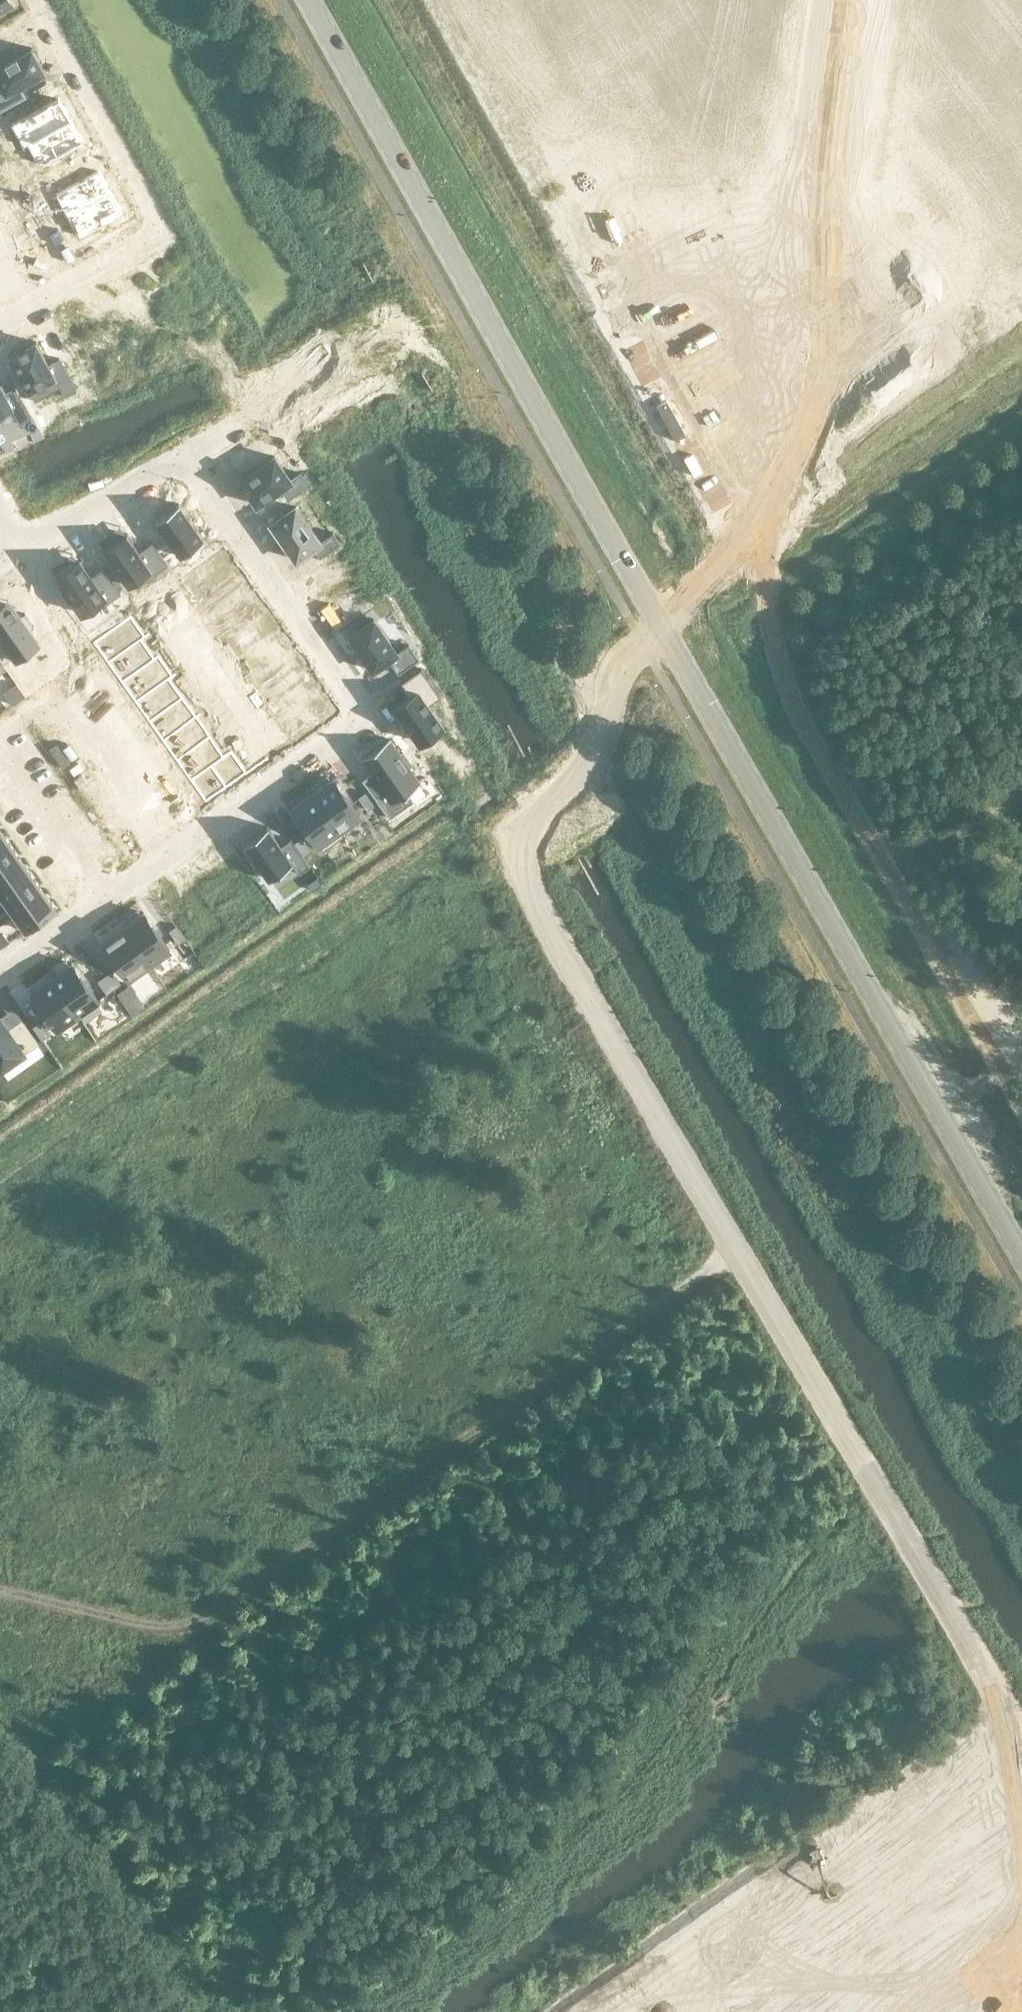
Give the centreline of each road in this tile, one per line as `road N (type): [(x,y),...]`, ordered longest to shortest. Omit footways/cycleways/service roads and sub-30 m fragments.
road 1 (tertiary): [(1021,1250),(482,305)]
road 2 (track): [(740,1247),(191,1632),(0,1591)]
road 3 (track): [(752,518),(791,701),(1021,1108)]
road 4 (residential): [(192,457),(357,697),(362,715),(108,897)]
road 5 (tertiary): [(468,279),(310,0)]
road 6 (residential): [(164,232),(39,0)]
road 7 (residential): [(228,433),(247,385),(270,356),(335,329),(391,332)]
road 8 (residential): [(16,553),(192,457)]
road 9 (residential): [(0,735),(108,897)]
road 10 (residential): [(164,232),(0,326)]
road 11 (residential): [(108,897),(0,973)]
road 12 (residential): [(391,332),(288,398)]

